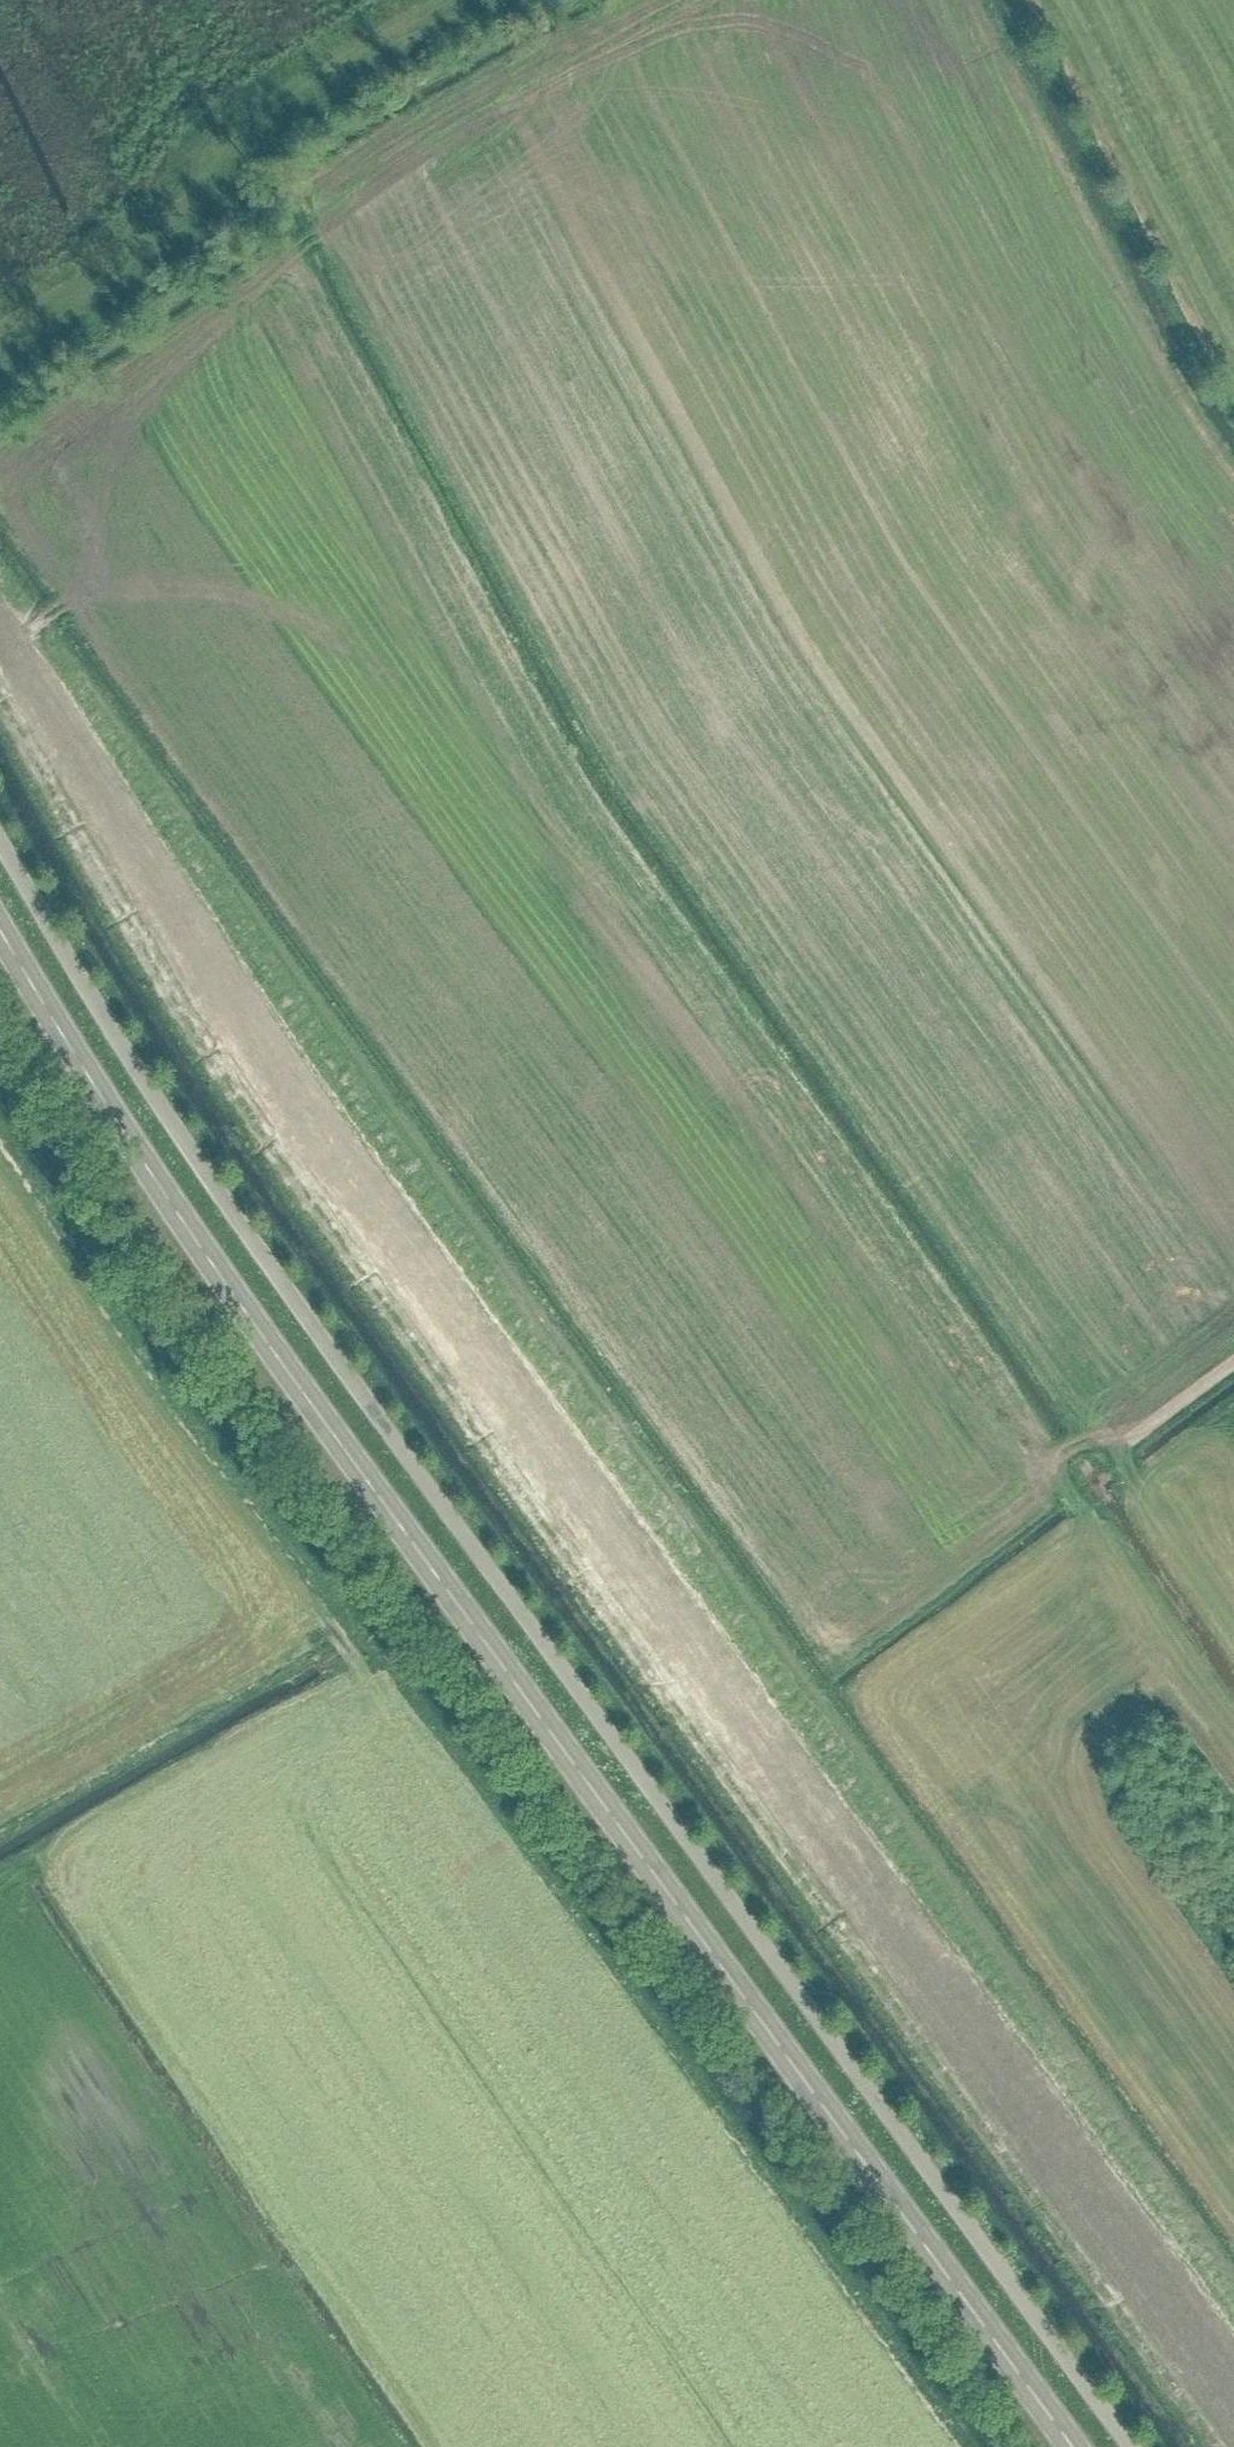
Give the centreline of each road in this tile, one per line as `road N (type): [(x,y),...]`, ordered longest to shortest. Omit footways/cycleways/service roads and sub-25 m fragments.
road 1 (unclassified): [(1132,2446),(292,1295),(146,1083),(0,839)]
road 2 (secondary): [(1073,2446),(194,1231),(0,924)]

